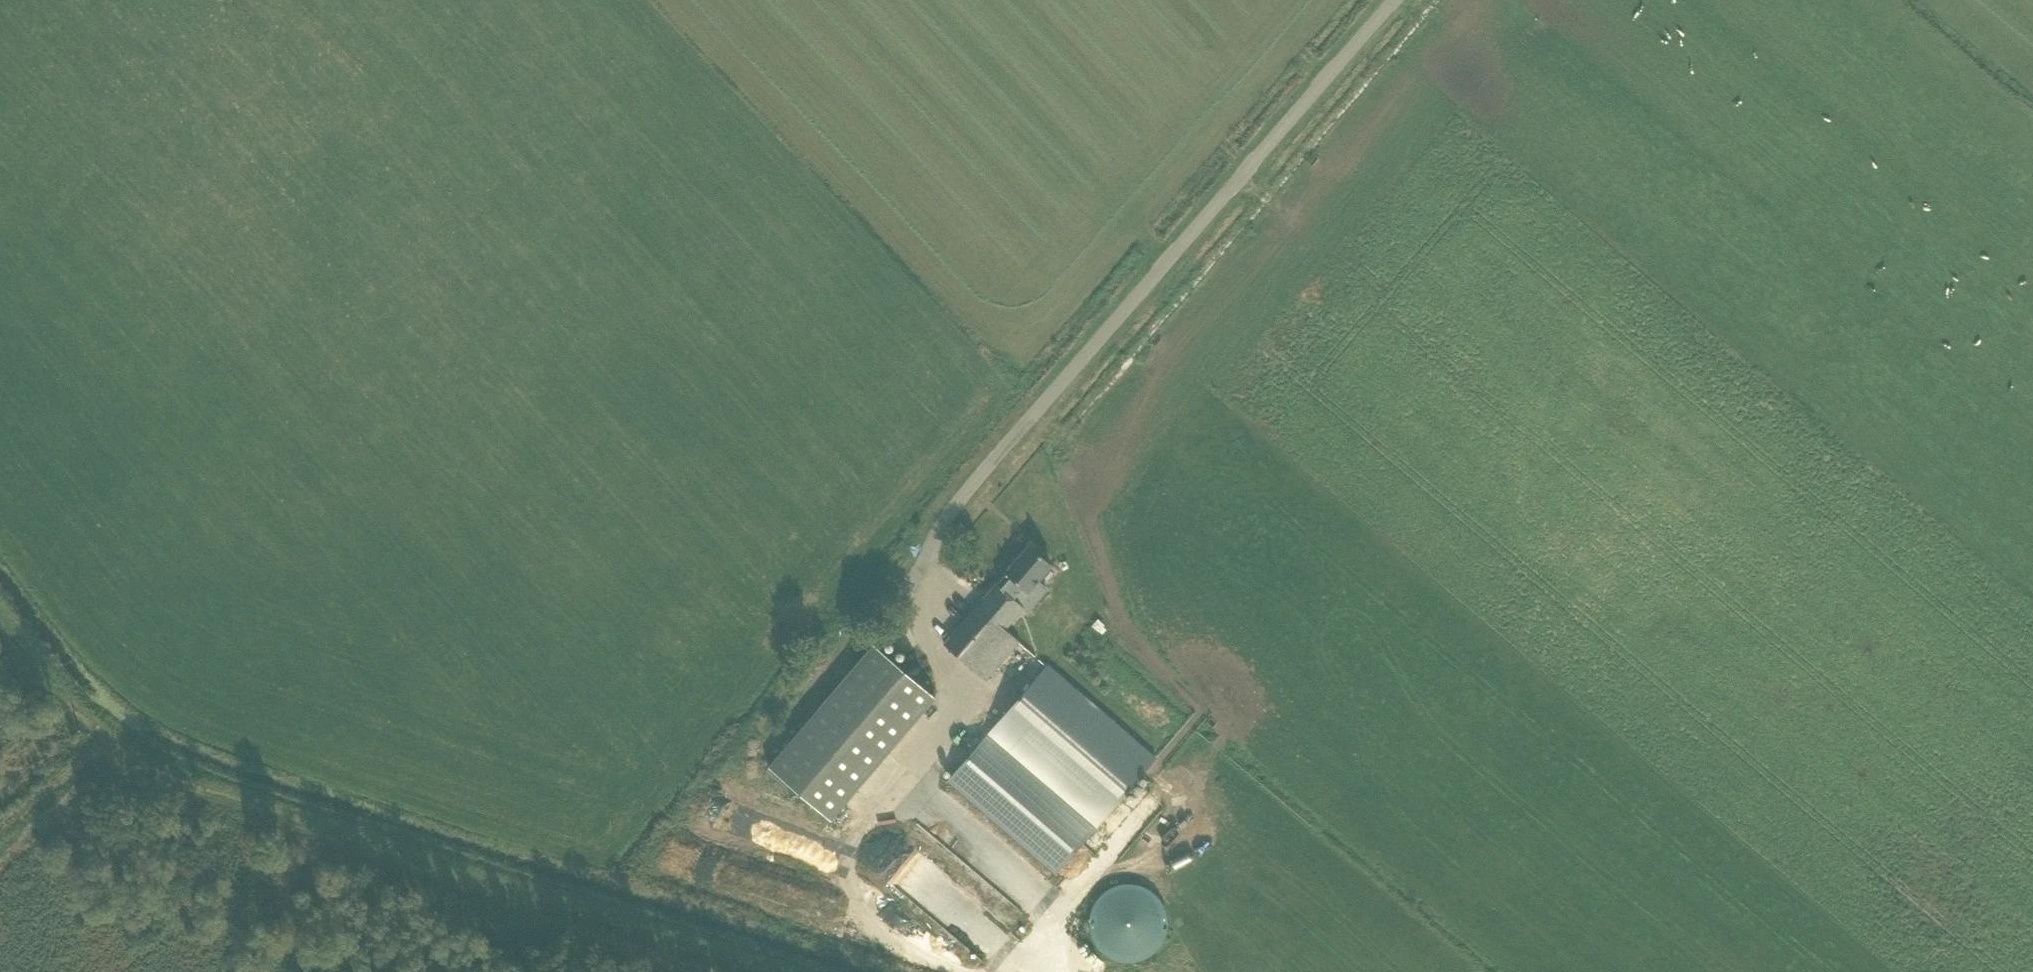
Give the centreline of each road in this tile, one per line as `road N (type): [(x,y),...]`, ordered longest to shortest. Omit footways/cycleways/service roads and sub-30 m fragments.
road 1 (unclassified): [(877,830),(966,729),(923,609),(923,566),(944,521),(1393,0)]
road 2 (track): [(757,971),(172,777),(89,724),(0,618)]

